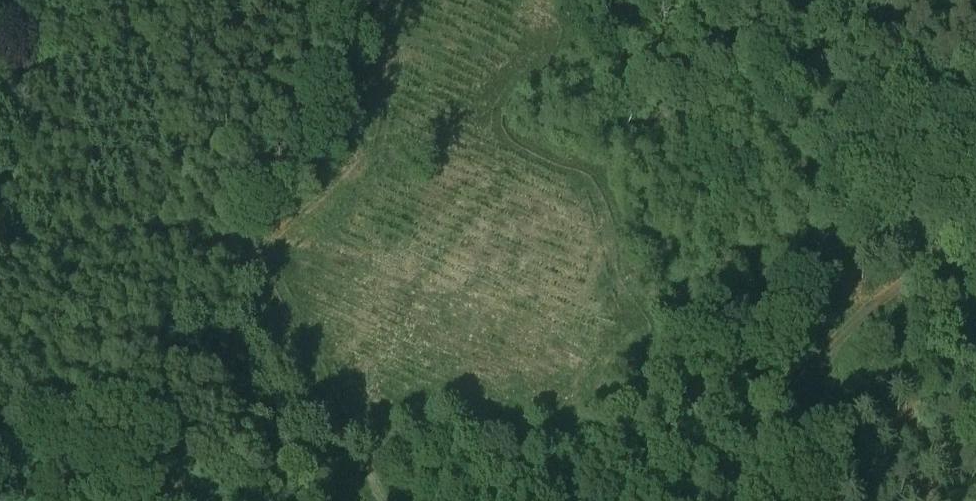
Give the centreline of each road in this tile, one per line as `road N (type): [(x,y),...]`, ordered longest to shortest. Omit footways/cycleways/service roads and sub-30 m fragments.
road 1 (track): [(975,228),(760,411),(600,475),(565,500)]

